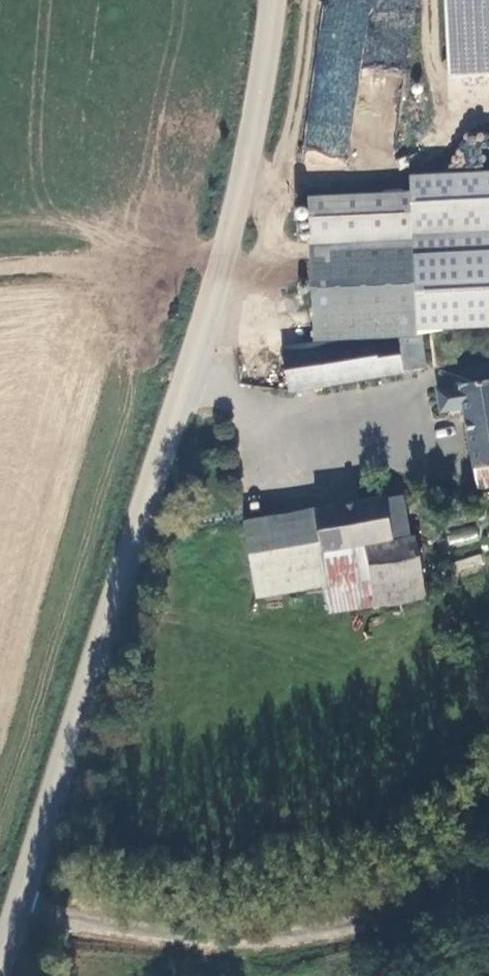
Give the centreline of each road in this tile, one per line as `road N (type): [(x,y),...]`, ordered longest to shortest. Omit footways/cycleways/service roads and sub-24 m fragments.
road 1 (tertiary): [(277,0),(269,78),(231,226),(18,909)]
road 2 (unclassified): [(488,884),(351,922),(227,944),(18,909)]

